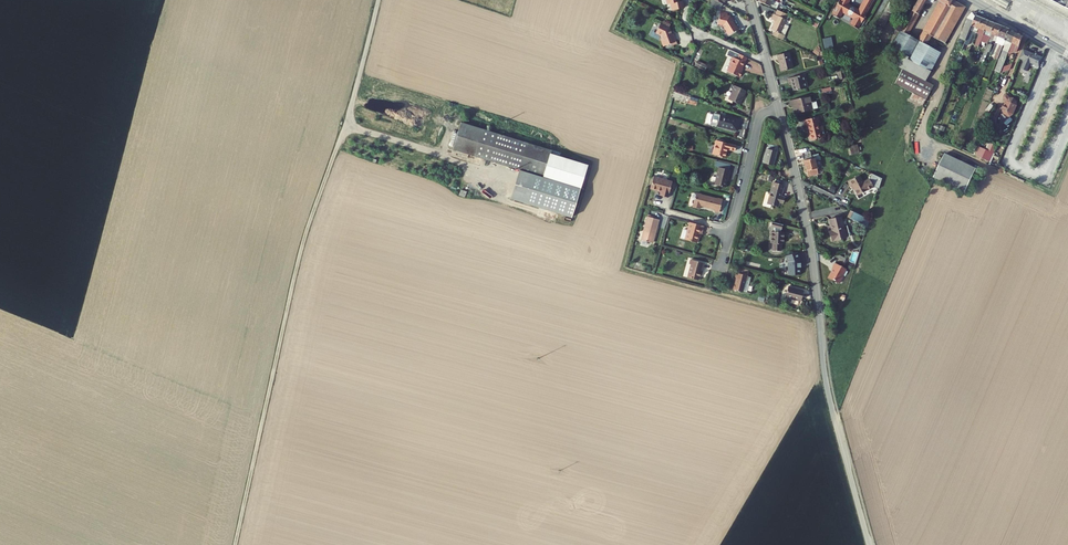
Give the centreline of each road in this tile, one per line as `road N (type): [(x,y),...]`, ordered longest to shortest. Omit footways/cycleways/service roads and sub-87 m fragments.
road 1 (track): [(346,126),(302,247),(236,544)]
road 2 (unclassified): [(869,544),(827,389),(819,317)]
road 3 (residential): [(779,110),(819,317)]
road 4 (residential): [(726,252),(761,120),(779,110)]
road 5 (track): [(378,0),(346,126)]

